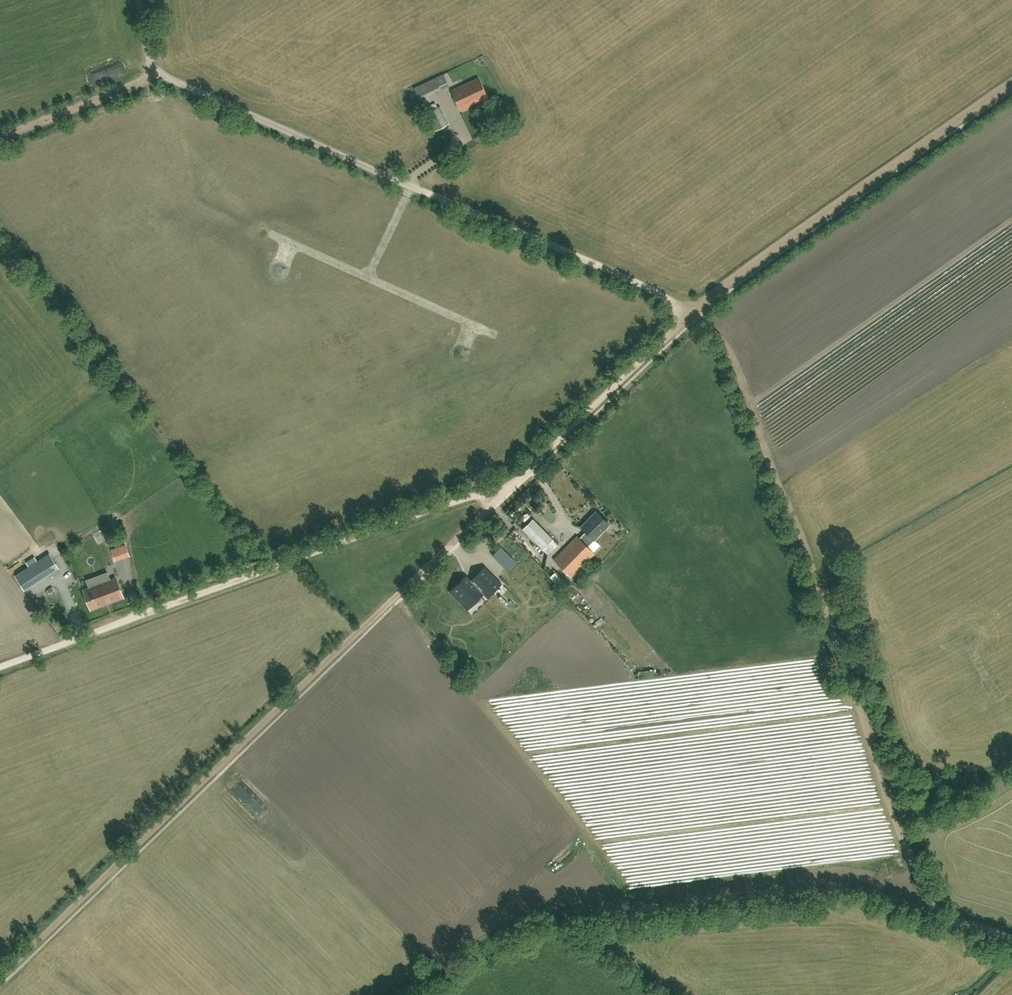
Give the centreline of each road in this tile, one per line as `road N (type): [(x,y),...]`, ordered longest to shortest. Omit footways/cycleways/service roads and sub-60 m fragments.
road 1 (track): [(0,977),(500,492)]
road 2 (track): [(931,910),(743,382),(717,336),(692,313)]
road 3 (track): [(692,313),(158,70)]
road 4 (track): [(931,910),(873,892),(821,888),(539,916),(484,937),(400,994)]
road 5 (track): [(500,492),(0,667)]
road 6 (track): [(692,313),(1011,82)]
road 7 (track): [(500,492),(692,313)]
road 8 (track): [(158,70),(0,135)]

